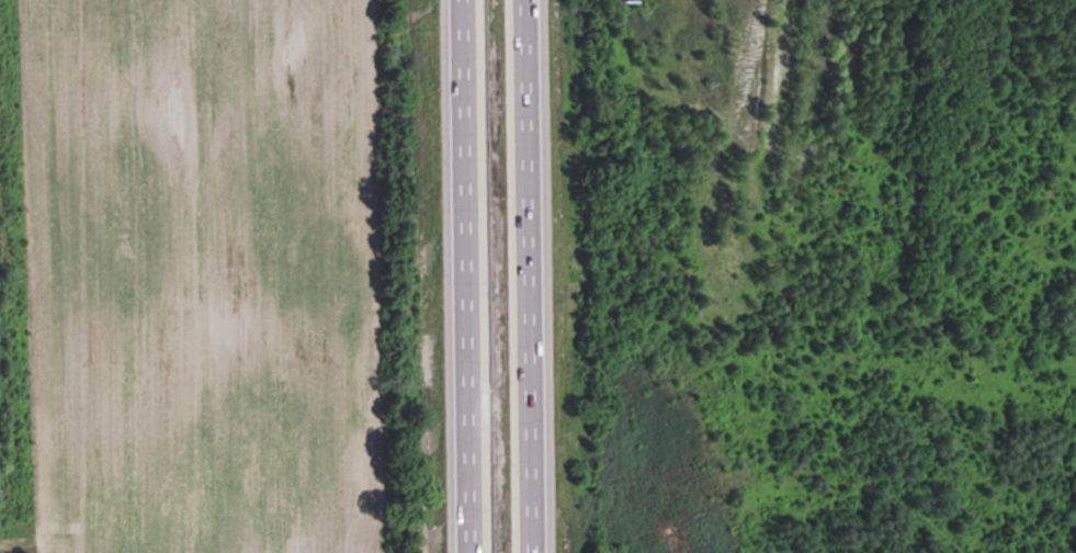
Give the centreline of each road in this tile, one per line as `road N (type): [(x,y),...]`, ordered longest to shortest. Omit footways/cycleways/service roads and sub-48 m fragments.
road 1 (motorway): [(533,552),(526,0)]
road 2 (motorway): [(462,0),(469,552)]

